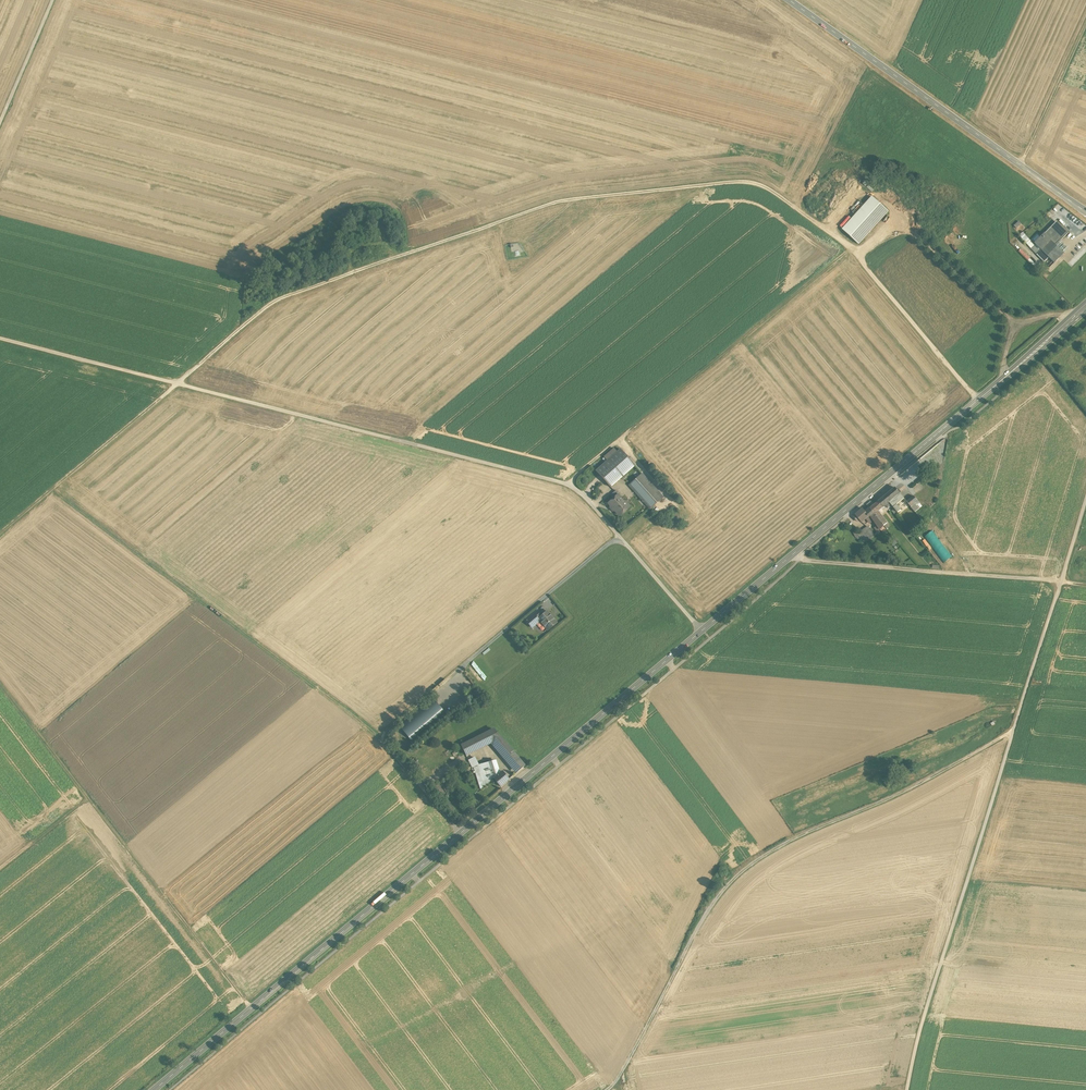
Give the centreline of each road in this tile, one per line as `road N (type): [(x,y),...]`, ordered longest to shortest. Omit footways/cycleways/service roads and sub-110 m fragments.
road 1 (primary): [(154,1089),(1085,307)]
road 2 (track): [(180,384),(289,296),(560,202),(746,180),(766,186),(850,248),(978,400)]
road 3 (track): [(907,1089),(1085,500)]
road 4 (track): [(1013,732),(736,875),(711,903),(613,1089)]
road 5 (track): [(570,485),(180,384)]
road 6 (track): [(252,1008),(90,799),(0,871)]
road 7 (track): [(850,248),(570,485)]
road 8 (secondary): [(1085,212),(789,0)]
road 9 (track): [(1085,583),(811,560),(795,552)]
road 10 (track): [(0,533),(180,384)]
road 11 (track): [(857,255),(896,214),(1017,324)]
road 12 (track): [(180,384),(0,342)]
road 13 (track): [(1022,165),(1085,25)]
road 14 (track): [(90,799),(0,683)]
road 15 (track): [(53,0),(0,124)]

